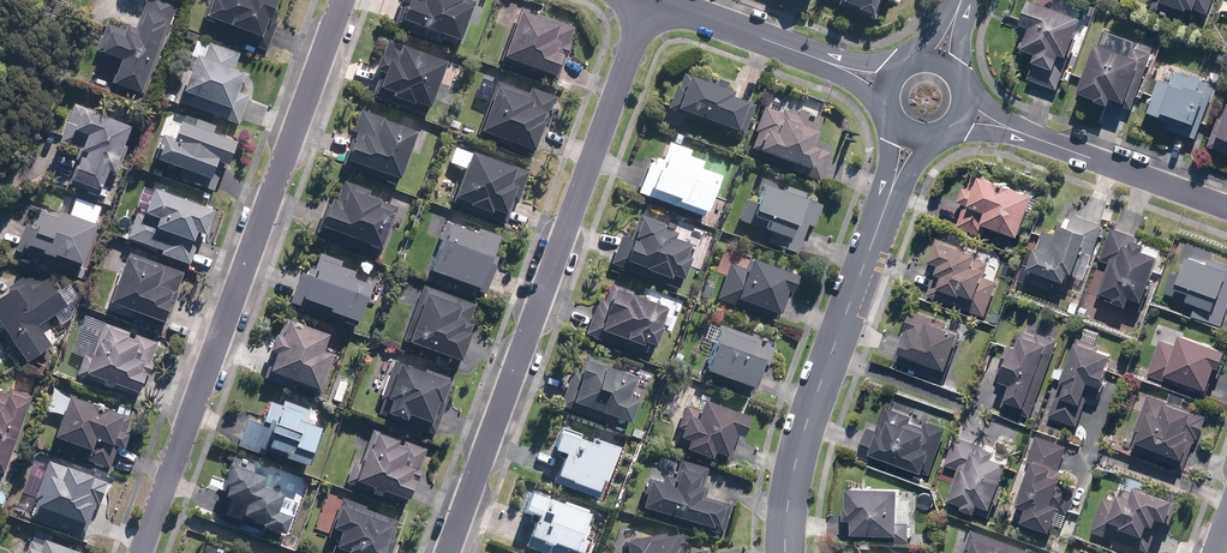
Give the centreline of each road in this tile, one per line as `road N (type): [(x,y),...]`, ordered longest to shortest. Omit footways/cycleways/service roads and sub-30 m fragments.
road 1 (residential): [(658,0),(443,552)]
road 2 (residential): [(139,552),(341,0)]
road 3 (residential): [(910,138),(850,288),(795,456),(786,552)]
road 4 (residential): [(963,115),(1226,207)]
road 5 (residential): [(879,87),(659,0)]

